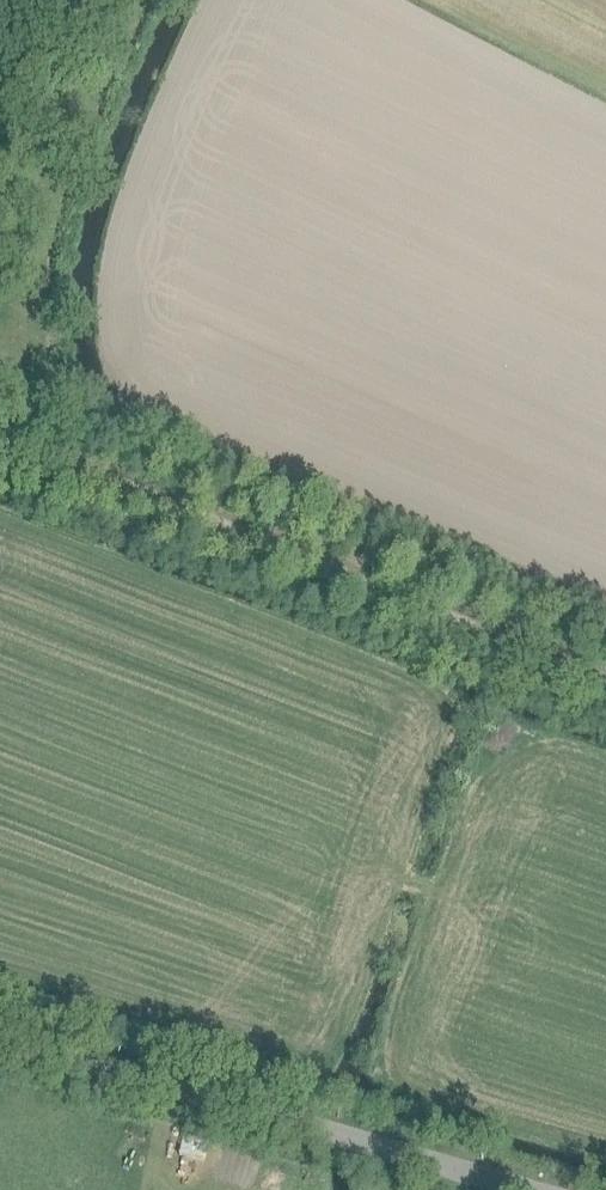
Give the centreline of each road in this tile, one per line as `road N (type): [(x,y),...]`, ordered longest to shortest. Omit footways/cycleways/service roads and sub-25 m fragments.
road 1 (tertiary): [(519,1189),(0,1037)]
road 2 (track): [(0,188),(91,0)]

